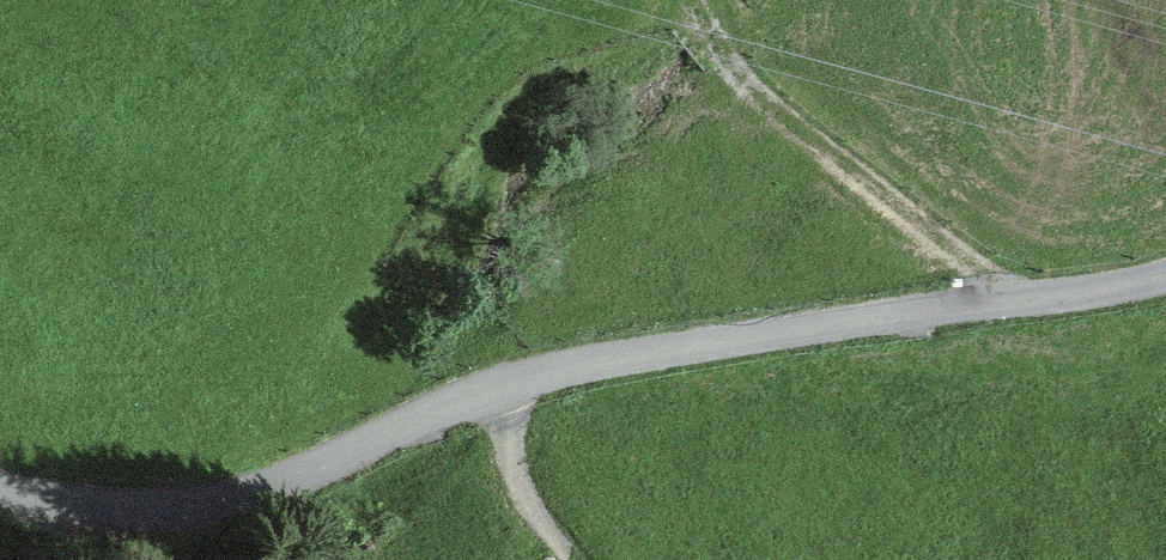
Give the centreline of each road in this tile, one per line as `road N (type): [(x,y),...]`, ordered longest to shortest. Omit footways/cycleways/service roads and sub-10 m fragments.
road 1 (track): [(1165,276),(782,330),(508,384)]
road 2 (track): [(508,384),(306,471),(190,508),(77,502),(0,484)]
road 3 (track): [(679,0),(713,68),(774,122),(955,260),(1028,300)]
road 4 (track): [(572,559),(533,509),(517,471),(508,384)]

